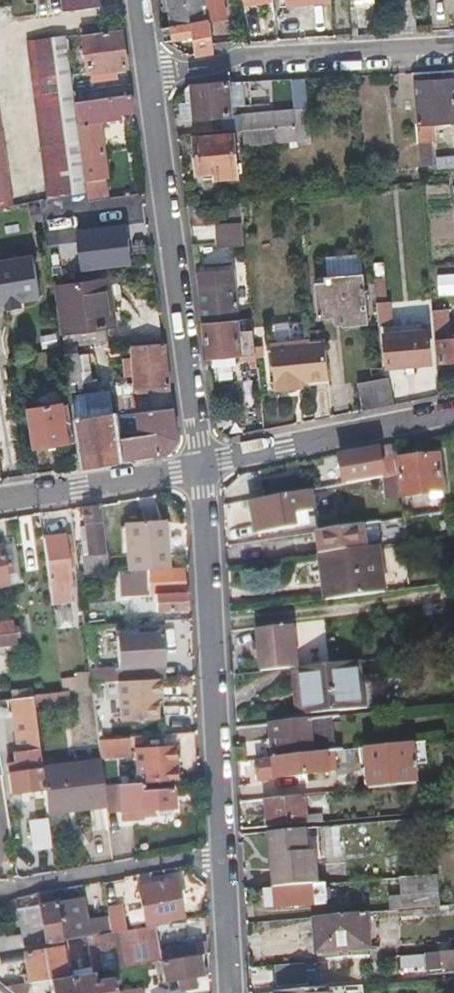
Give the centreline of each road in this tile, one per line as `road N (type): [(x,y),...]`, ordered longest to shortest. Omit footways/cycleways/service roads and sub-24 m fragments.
road 1 (residential): [(202,467),(231,992)]
road 2 (residential): [(146,69),(202,467)]
road 3 (residential): [(146,69),(453,52)]
road 4 (residential): [(202,467),(453,414)]
road 5 (residential): [(202,467),(0,495)]

